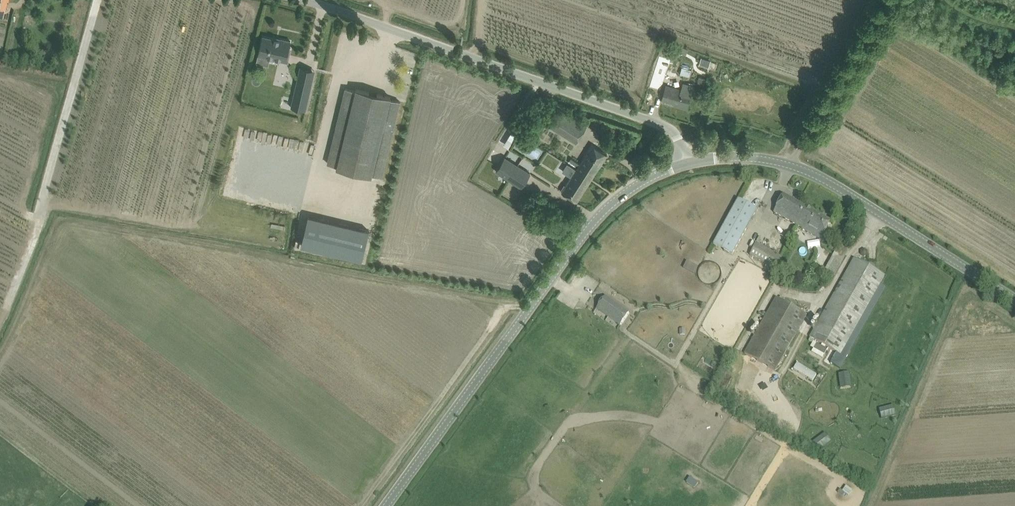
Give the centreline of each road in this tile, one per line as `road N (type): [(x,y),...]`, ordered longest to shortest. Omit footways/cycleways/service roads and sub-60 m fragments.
road 1 (tertiary): [(385,505),(587,229),(636,186),(687,161)]
road 2 (unclassified): [(687,161),(672,130),(656,121),(302,0)]
road 3 (tertiary): [(1014,299),(791,165)]
road 4 (unclassified): [(791,165),(888,0)]

